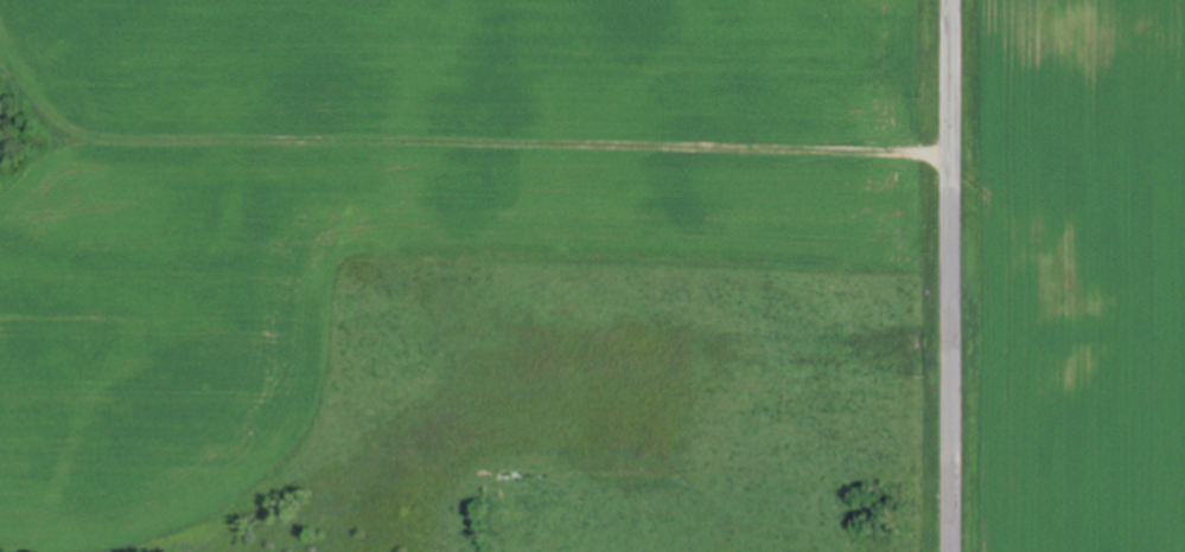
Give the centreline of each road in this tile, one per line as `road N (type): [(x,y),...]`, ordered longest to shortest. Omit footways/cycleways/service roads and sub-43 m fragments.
road 1 (residential): [(955,551),(955,0)]

